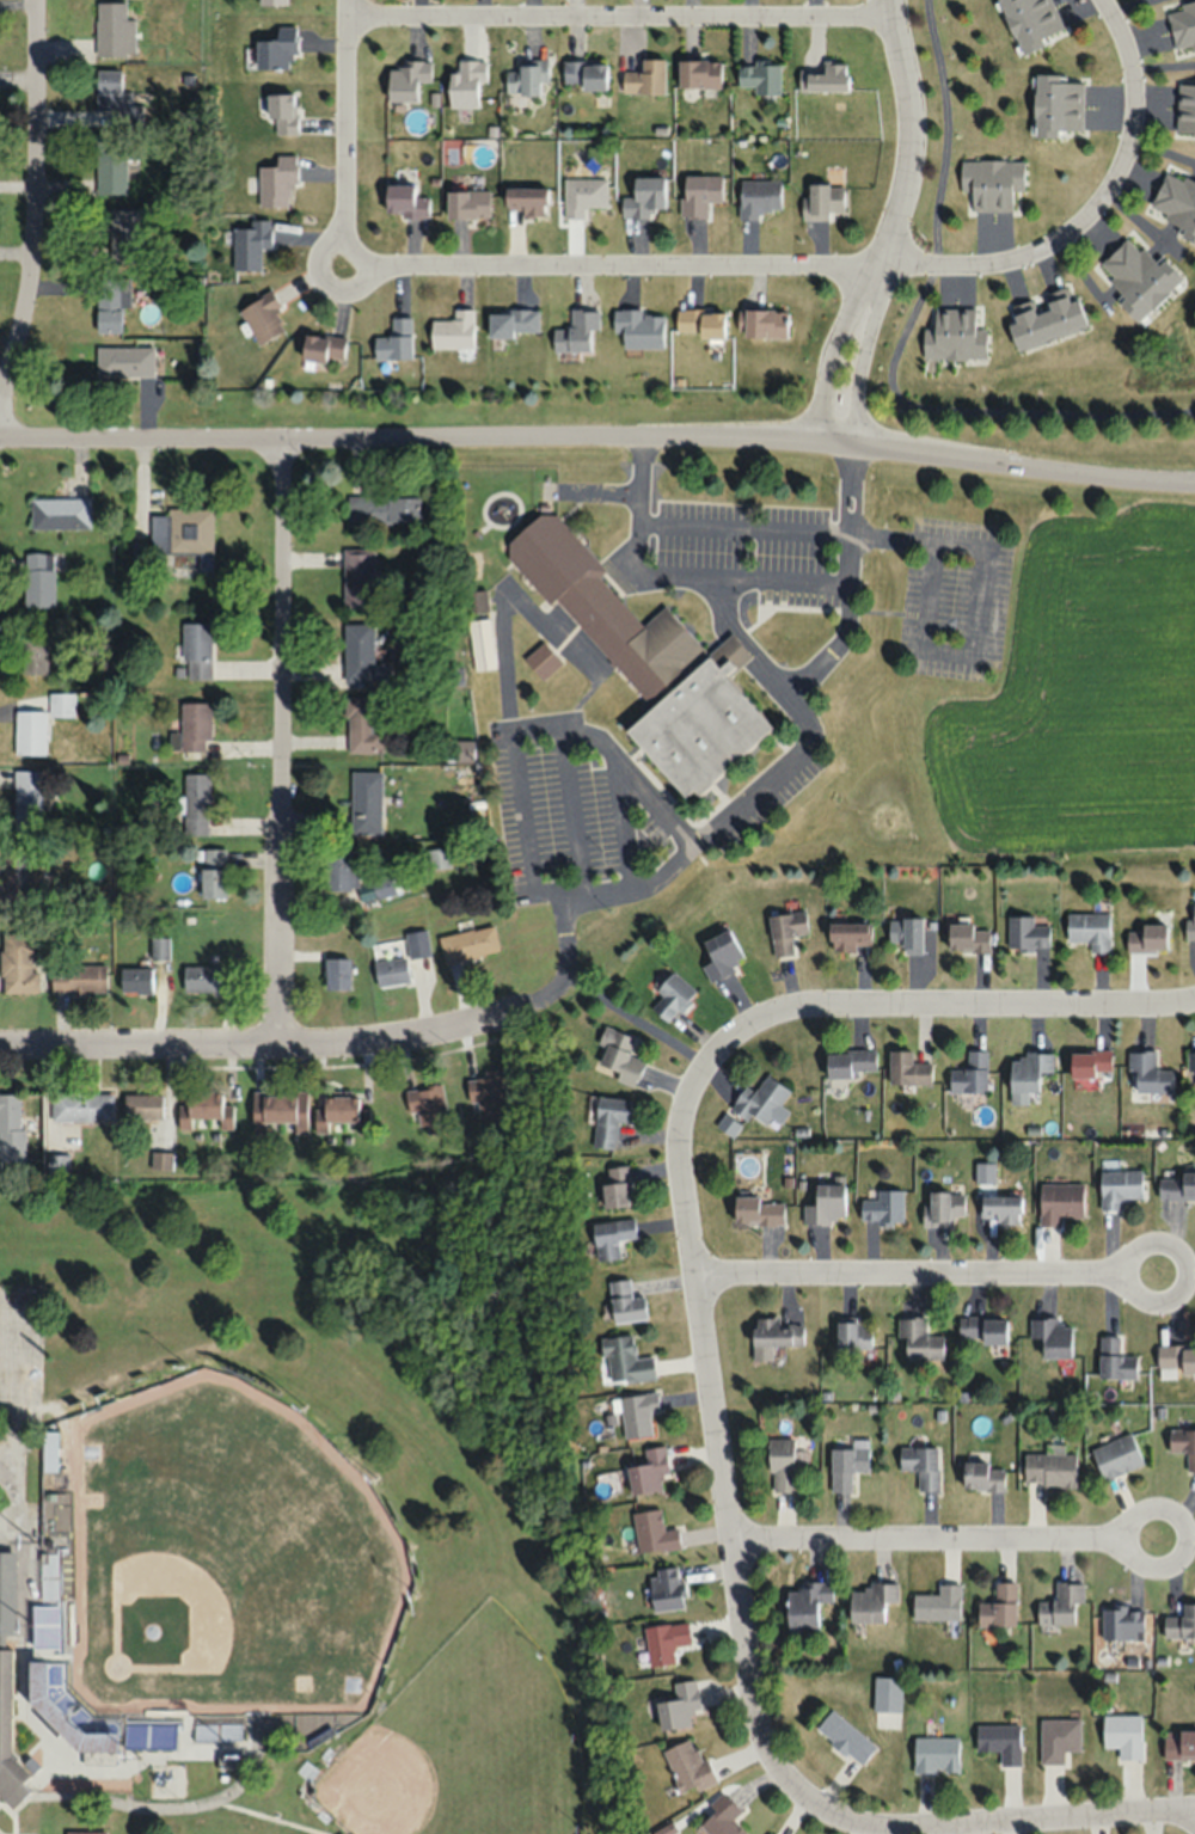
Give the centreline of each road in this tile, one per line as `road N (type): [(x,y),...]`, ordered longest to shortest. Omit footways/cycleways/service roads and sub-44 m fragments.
road 1 (residential): [(0,443),(788,446),(1194,487)]
road 2 (residential): [(1194,1813),(909,1832),(838,1818),(783,1777),(764,1744),(678,1151),(698,1062)]
road 3 (residential): [(342,264),(880,265),(989,263),(1025,251)]
road 4 (residential): [(0,1049),(277,1047),(387,1041),(471,1025),(537,1004),(557,988),(566,965),(560,912)]
road 5 (residential): [(277,1047),(284,444)]
road 6 (residential): [(890,14),(342,16)]
road 7 (residential): [(698,1062),(740,1031),(801,1010),(1177,1005),(1194,997)]
road 8 (residential): [(694,1277),(1185,1283)]
road 9 (residential): [(889,0),(907,100),(907,153),(835,397),(831,450)]
road 10 (residential): [(731,1542),(1183,1552)]
road 11 (residential): [(0,407),(25,319),(37,167),(35,0)]
road 12 (residential): [(1025,251),(1095,203),(1129,121),(1133,88),(1100,0)]
road 13 (residential): [(342,0),(342,264)]

